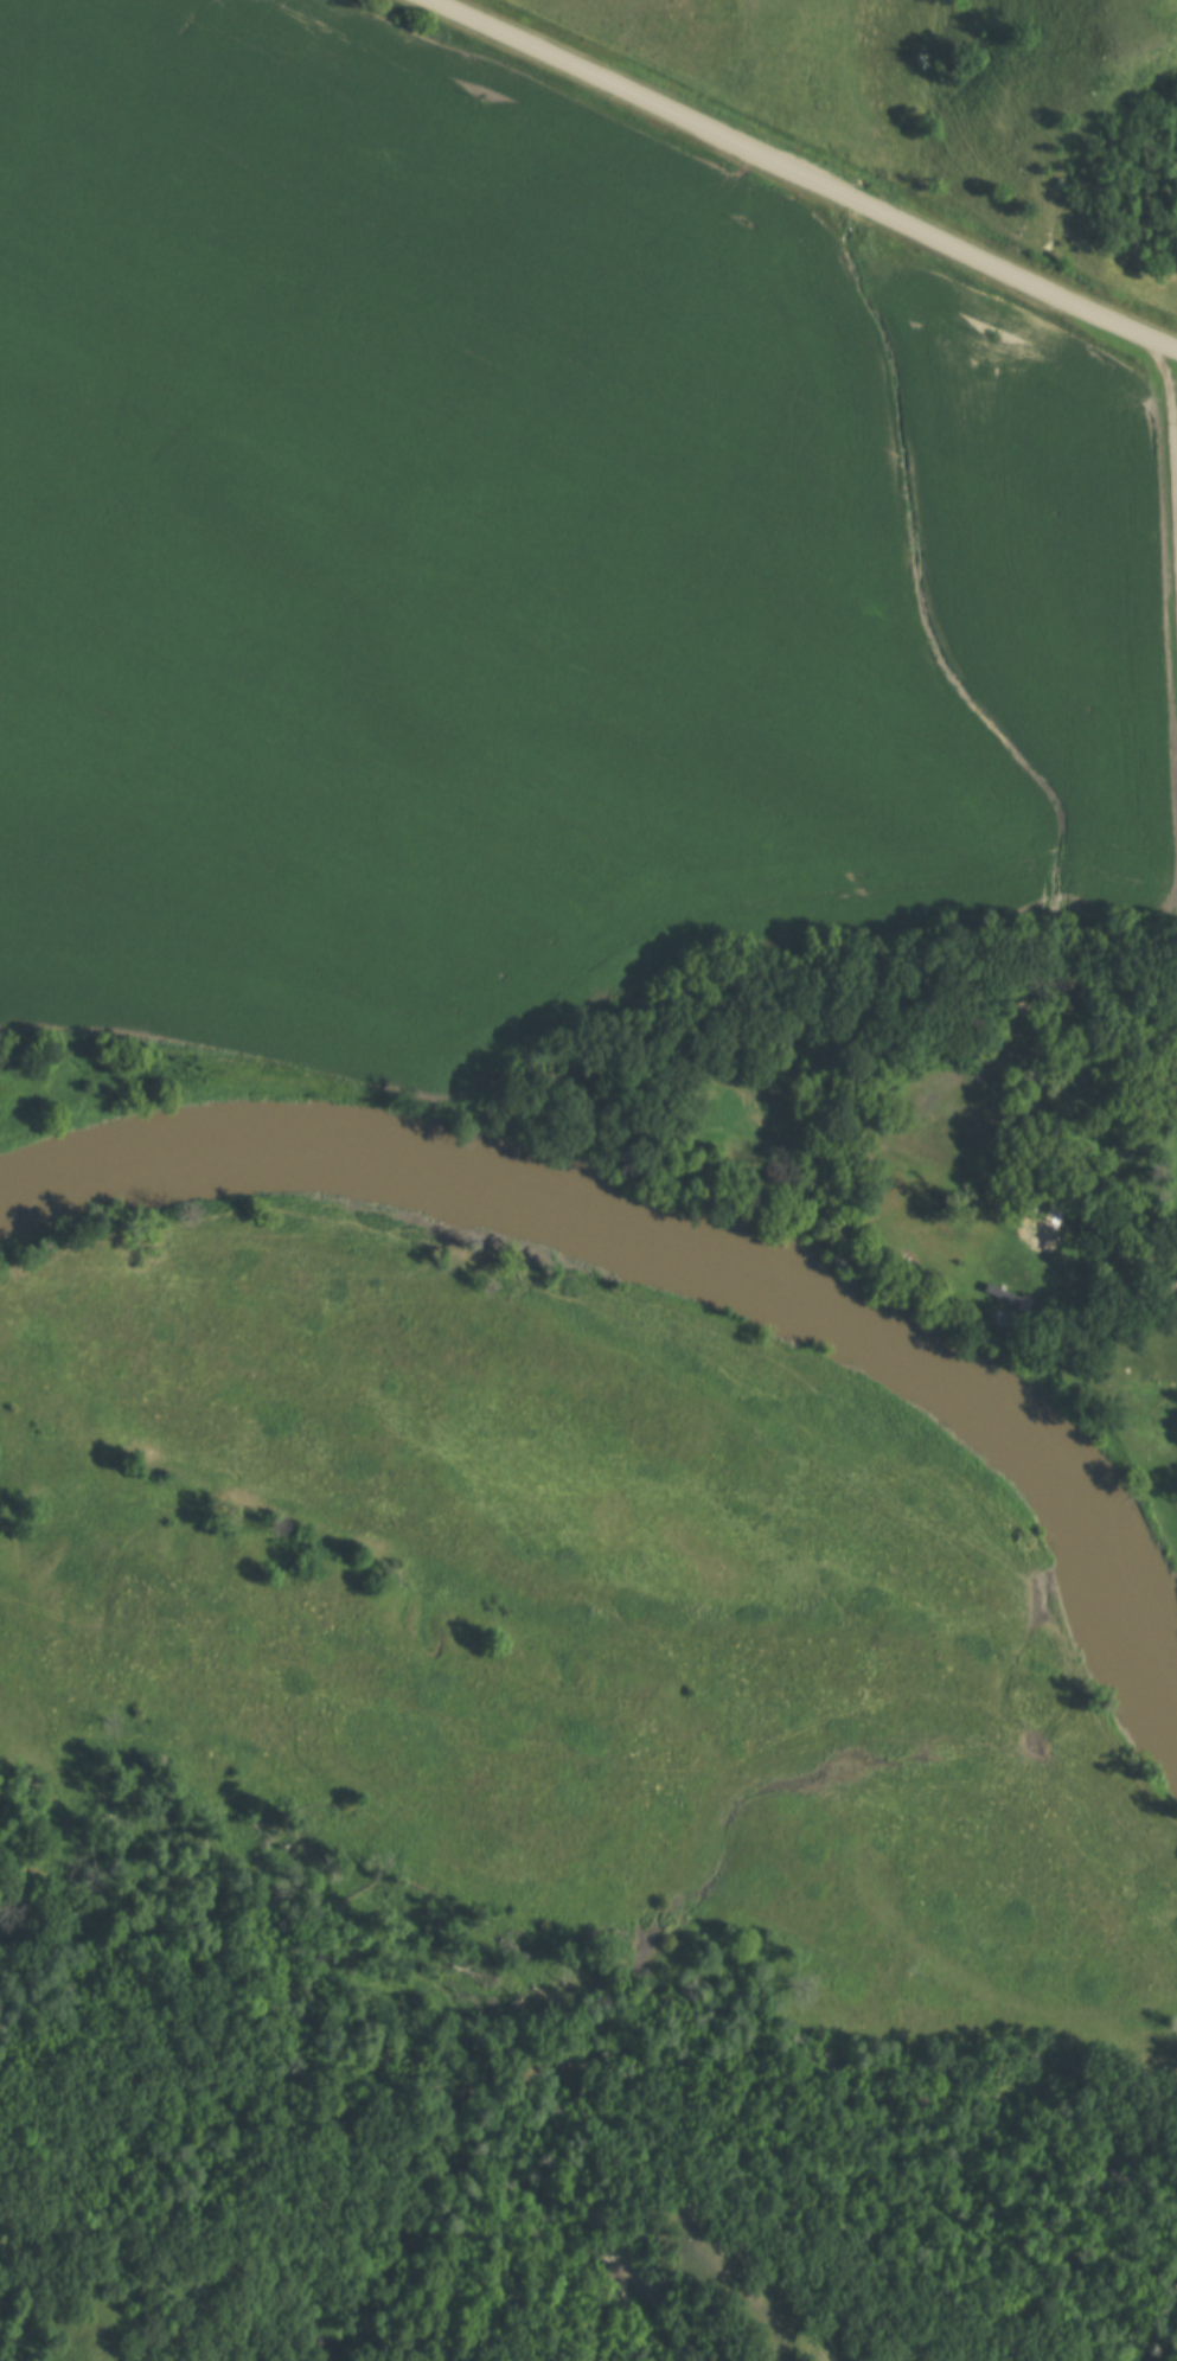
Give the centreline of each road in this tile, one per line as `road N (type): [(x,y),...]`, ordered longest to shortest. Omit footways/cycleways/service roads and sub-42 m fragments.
road 1 (tertiary): [(439,0),(774,162),(1176,343)]

